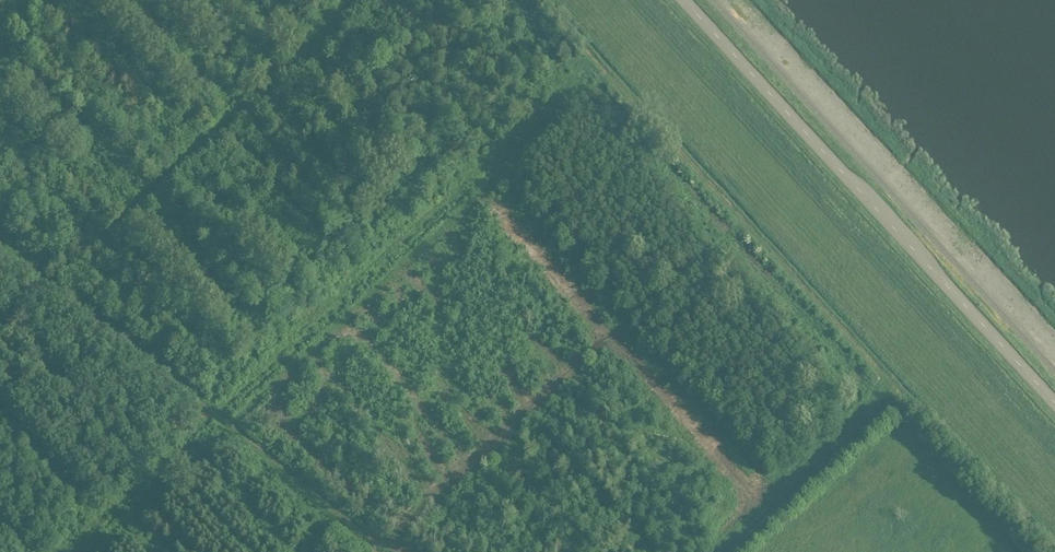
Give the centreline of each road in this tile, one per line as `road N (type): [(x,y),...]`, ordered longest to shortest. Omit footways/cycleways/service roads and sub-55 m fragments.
road 1 (tertiary): [(684,0),(1054,403)]
road 2 (track): [(0,249),(215,415)]
road 3 (track): [(215,415),(383,551)]

